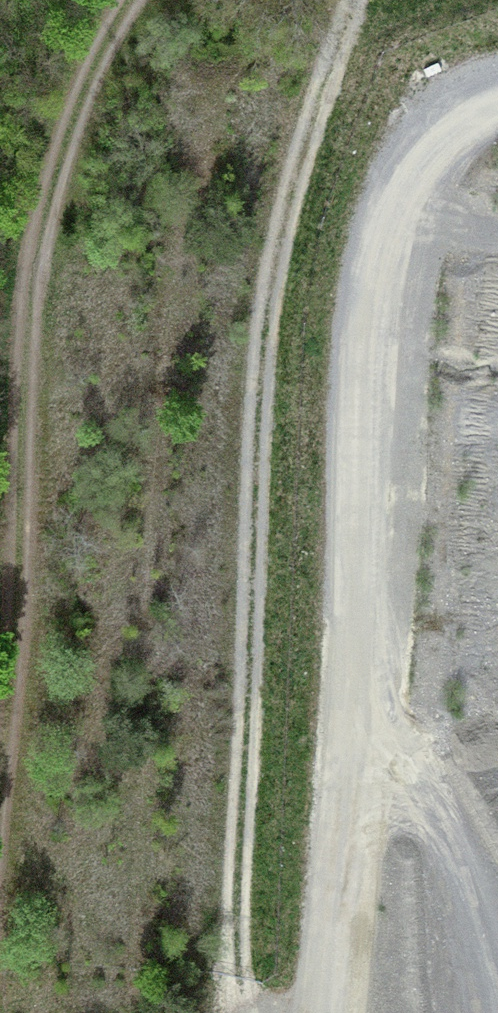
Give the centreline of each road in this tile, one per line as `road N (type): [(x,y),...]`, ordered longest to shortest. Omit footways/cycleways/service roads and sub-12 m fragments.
road 1 (track): [(235,1012),(281,234),(338,54)]
road 2 (track): [(0,859),(27,245),(130,0)]

